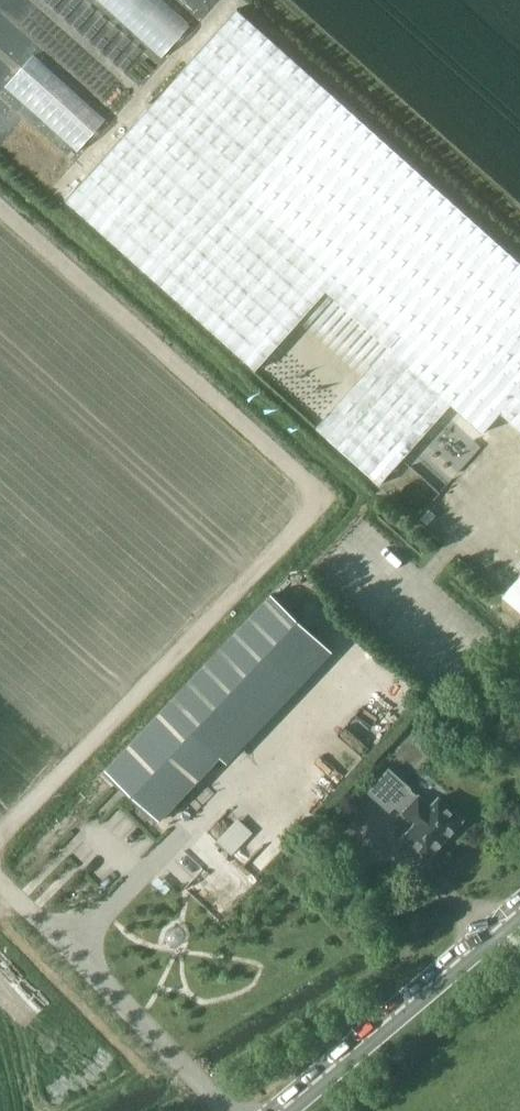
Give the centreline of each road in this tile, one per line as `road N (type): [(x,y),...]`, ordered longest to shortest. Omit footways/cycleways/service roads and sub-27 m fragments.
road 1 (secondary): [(280,1110),(519,910)]

